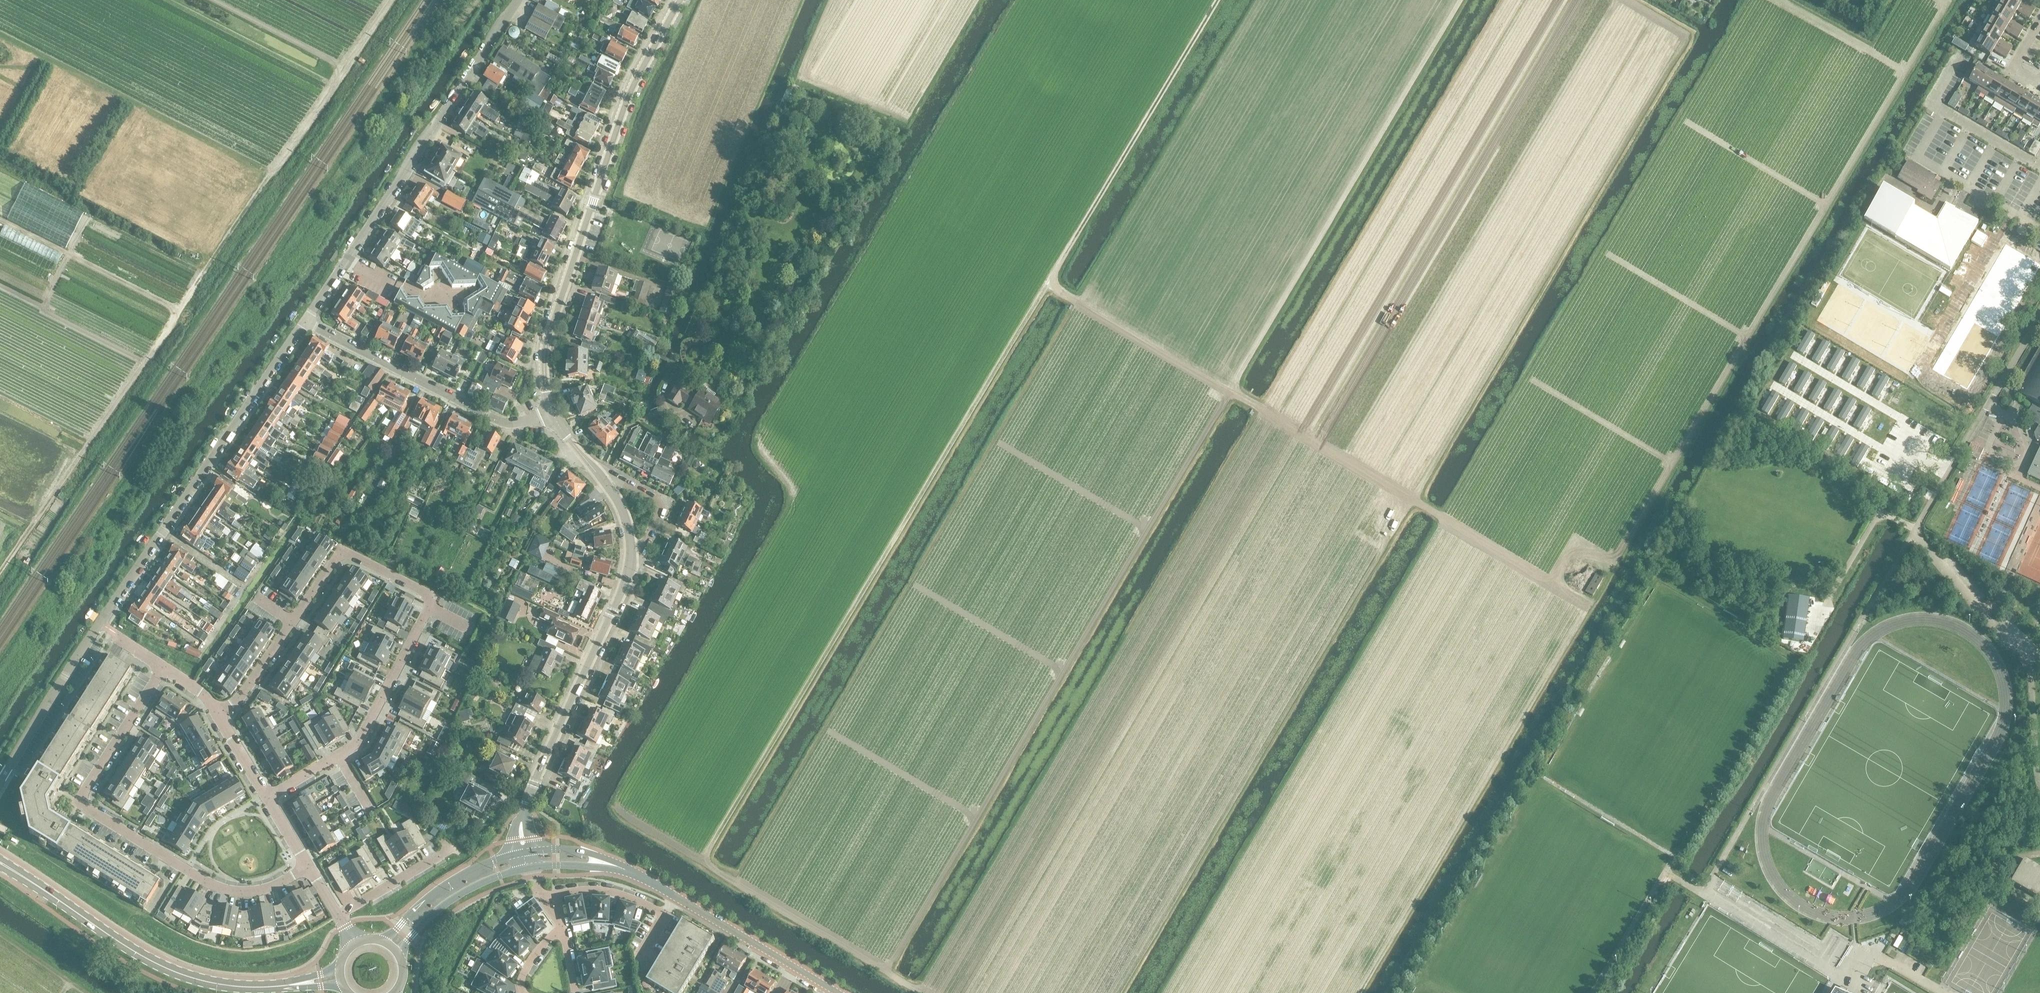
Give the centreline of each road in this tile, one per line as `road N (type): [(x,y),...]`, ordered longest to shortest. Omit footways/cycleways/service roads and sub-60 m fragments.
road 1 (track): [(0,568),(388,0)]
road 2 (residential): [(266,799),(358,746),(434,602),(345,553),(239,699),(217,714)]
road 3 (residential): [(0,785),(305,321)]
road 4 (residential): [(525,852),(521,820),(629,558),(622,507),(551,413)]
road 5 (residential): [(551,413),(543,371),(551,326),(636,80),(681,0)]
road 6 (residential): [(163,667),(79,803),(237,891),(266,889),(308,866)]
road 7 (residential): [(347,259),(519,0)]
road 8 (residential): [(2039,167),(1943,110),(1916,154),(2039,229)]
road 9 (residential): [(551,413),(498,423),(305,321)]
road 10 (secondary): [(236,987),(169,972),(0,863)]
road 11 (unclassified): [(1913,532),(2039,318)]
road 12 (secondary): [(838,992),(676,897)]
road 13 (secondary): [(525,852),(464,873),(384,941)]
road 14 (secondary): [(398,952),(457,896),(530,867)]
road 15 (residential): [(339,915),(450,846)]
road 16 (residential): [(543,898),(611,891),(665,915)]

